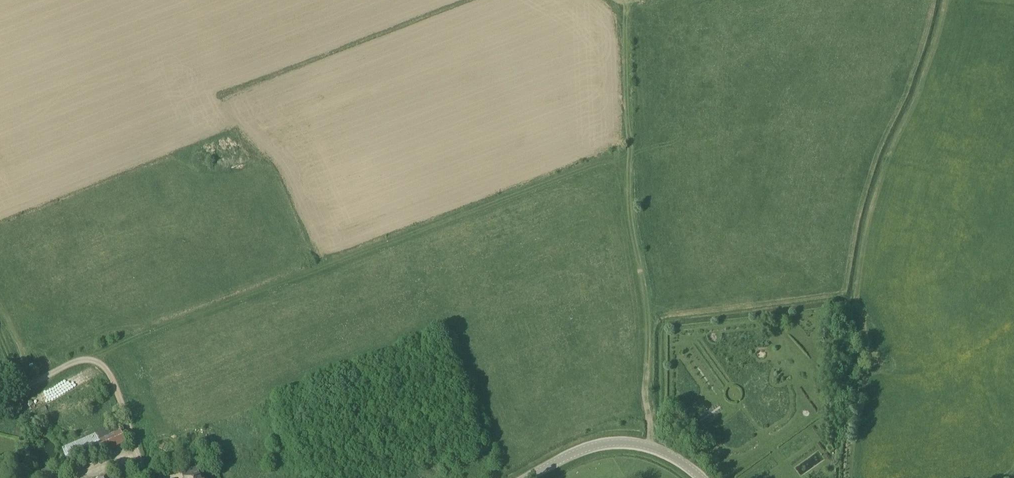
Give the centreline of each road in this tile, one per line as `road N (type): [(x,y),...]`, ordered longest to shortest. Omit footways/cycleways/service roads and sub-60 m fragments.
road 1 (track): [(0,332),(26,389),(76,362),(92,360),(111,373),(149,477)]
road 2 (tertiary): [(699,477),(659,451),(628,445),(581,454),(534,477)]

